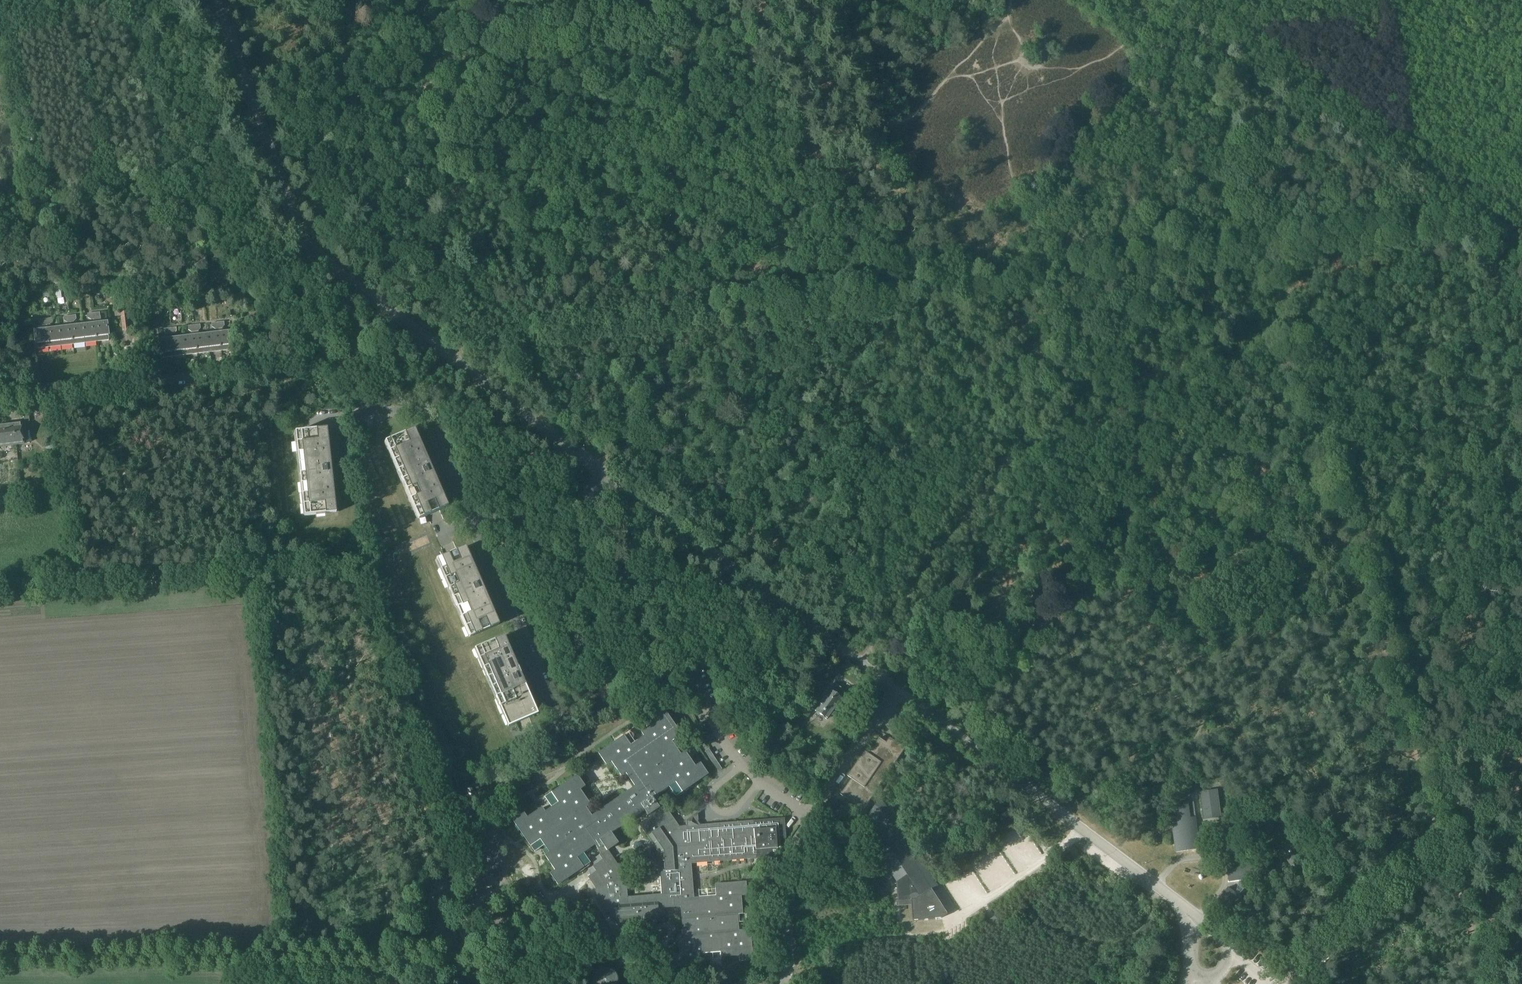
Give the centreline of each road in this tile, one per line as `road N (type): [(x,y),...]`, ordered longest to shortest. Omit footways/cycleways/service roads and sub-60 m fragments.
road 1 (unclassified): [(902,694),(304,244),(279,214),(209,0)]
road 2 (track): [(1490,983),(1322,441)]
road 3 (track): [(912,289),(438,347)]
road 4 (track): [(383,957),(0,959)]
road 5 (unclassified): [(1197,918),(902,694)]
road 6 (unclassified): [(786,978),(785,861),(807,817),(902,694)]
road 7 (track): [(1200,251),(912,289)]
road 8 (unclassified): [(646,983),(594,908),(574,900),(484,954),(434,956)]
road 9 (residential): [(37,392),(303,362)]
road 10 (track): [(1455,225),(1200,251)]
road 11 (track): [(1247,197),(1322,441)]

